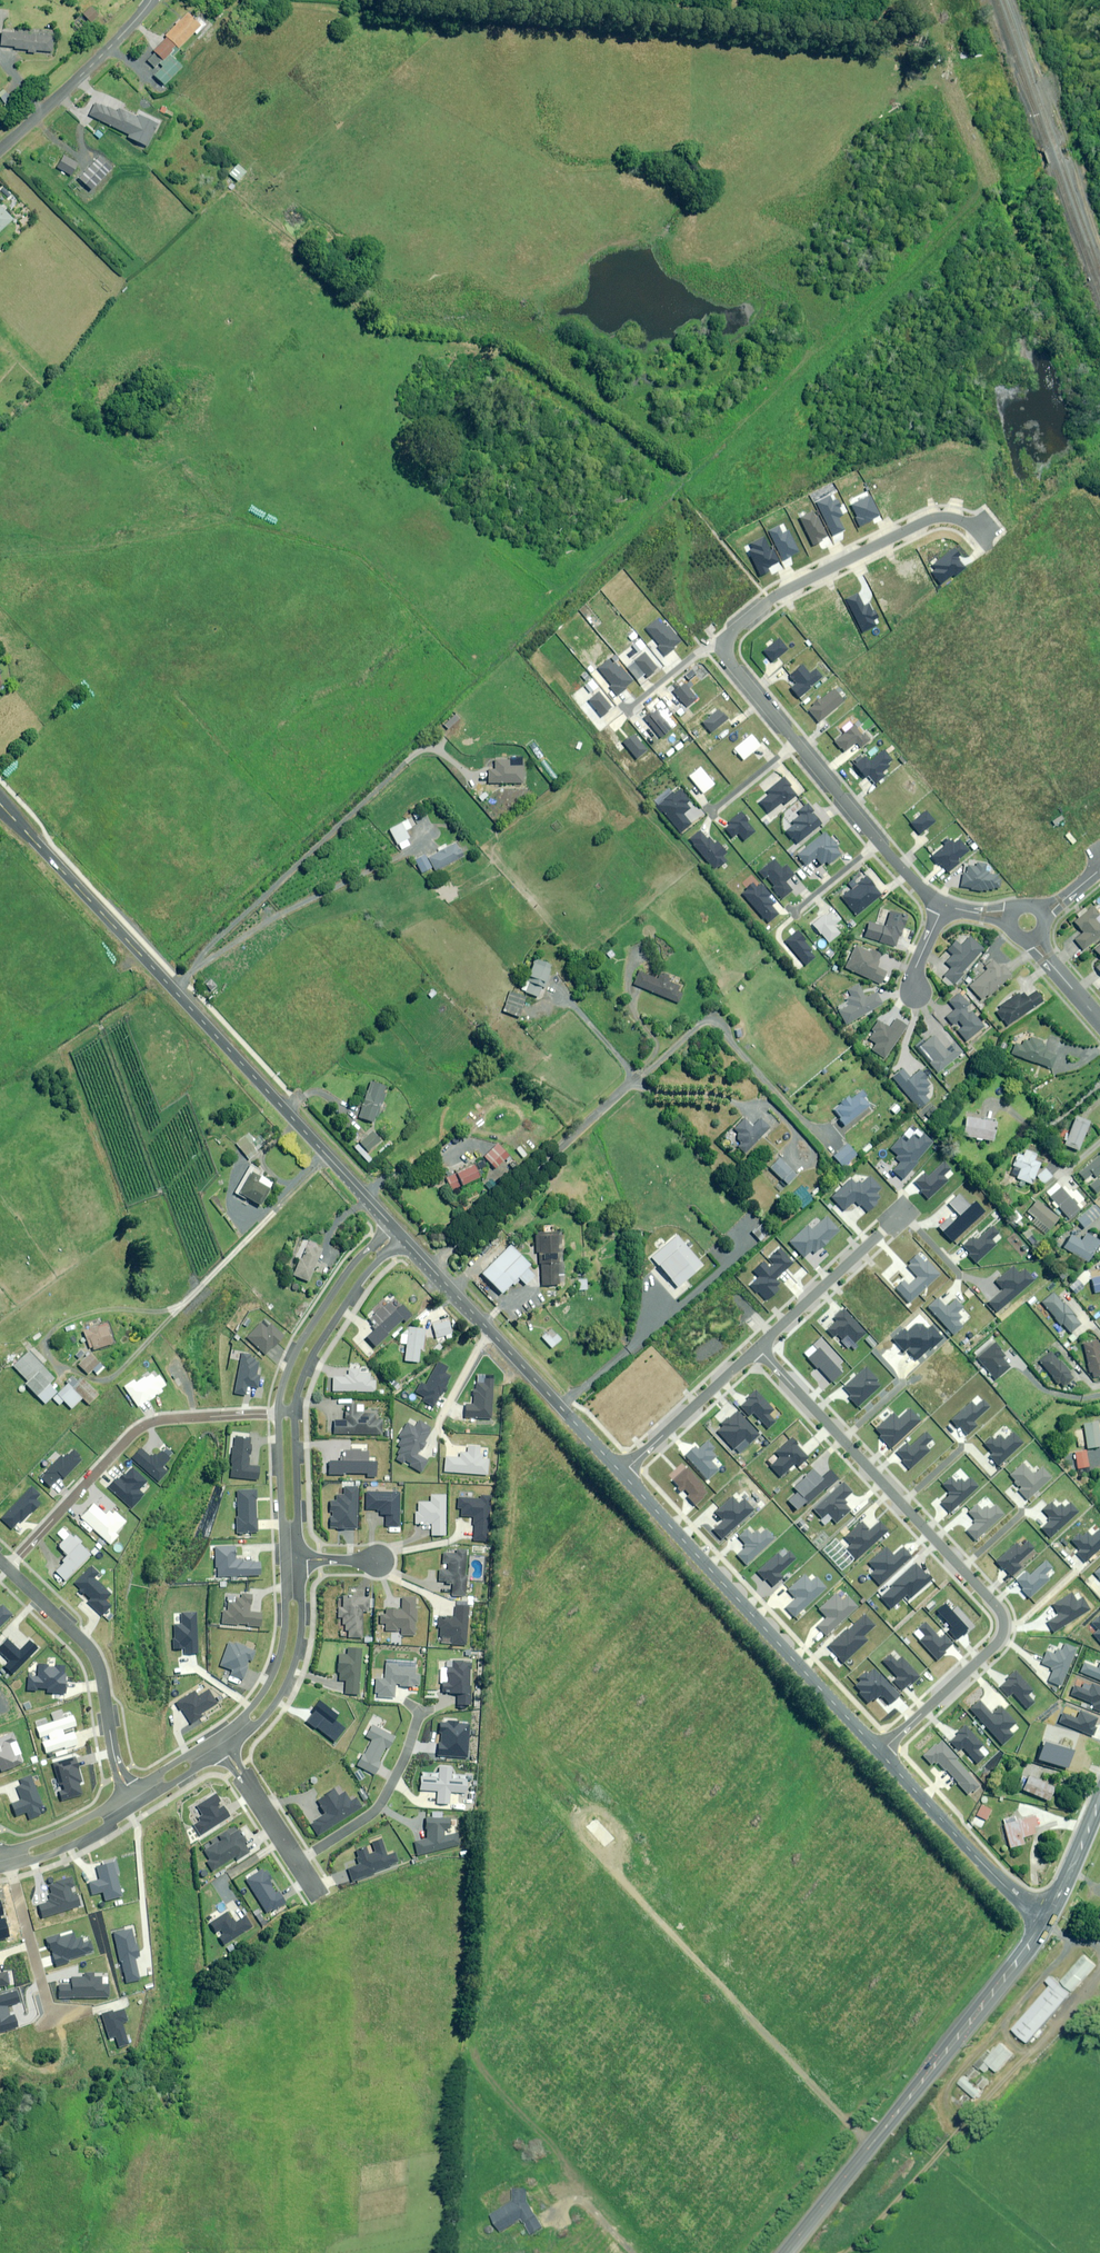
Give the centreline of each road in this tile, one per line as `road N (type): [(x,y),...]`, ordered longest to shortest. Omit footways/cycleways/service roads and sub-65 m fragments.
road 1 (unclassified): [(389,1222),(0,802)]
road 2 (residential): [(758,1347),(1005,1621),(997,1643),(880,1752)]
road 3 (secondary): [(783,2252),(1047,1918)]
road 4 (unclassified): [(880,1752),(622,1473)]
road 5 (residential): [(8,1568),(146,1424),(276,1413)]
road 6 (unclassified): [(622,1473),(405,1238)]
road 7 (residential): [(725,645),(772,599),(931,518),(966,522),(991,550)]
road 8 (residential): [(131,1792),(92,1654),(8,1568)]
road 9 (unclassified): [(1047,1918),(992,1873),(880,1752)]
road 10 (residential): [(276,1413),(288,1368),(316,1315),(389,1222)]
road 11 (residential): [(300,1560),(299,1654),(274,1705),(226,1748)]
road 12 (residential): [(154,0),(0,149)]
road 13 (residential): [(405,1238),(369,1271),(314,1352),(296,1412)]
road 14 (residential): [(758,1347),(909,1208)]
road 15 (residential): [(297,1862),(377,1809),(419,1710)]
road 16 (residential): [(218,1735),(262,1696),(276,1669),(285,1634),(283,1560)]
road 17 (residential): [(622,1473),(758,1347)]
road 18 (residential): [(11,1866),(53,2017)]
road 19 (residential): [(296,1412),(300,1560)]
road 20 (residential): [(283,1560),(276,1413)]
road 21 (residential): [(0,1850),(69,1827),(131,1792)]
road 22 (residential): [(139,1804),(58,1850),(11,1866)]
road 23 (residential): [(226,1748),(297,1862)]
road 24 (secondary): [(1047,1918),(1099,1799)]
road 25 (residential): [(879,842),(798,741)]
road 26 (residential): [(798,741),(730,663),(725,645)]

